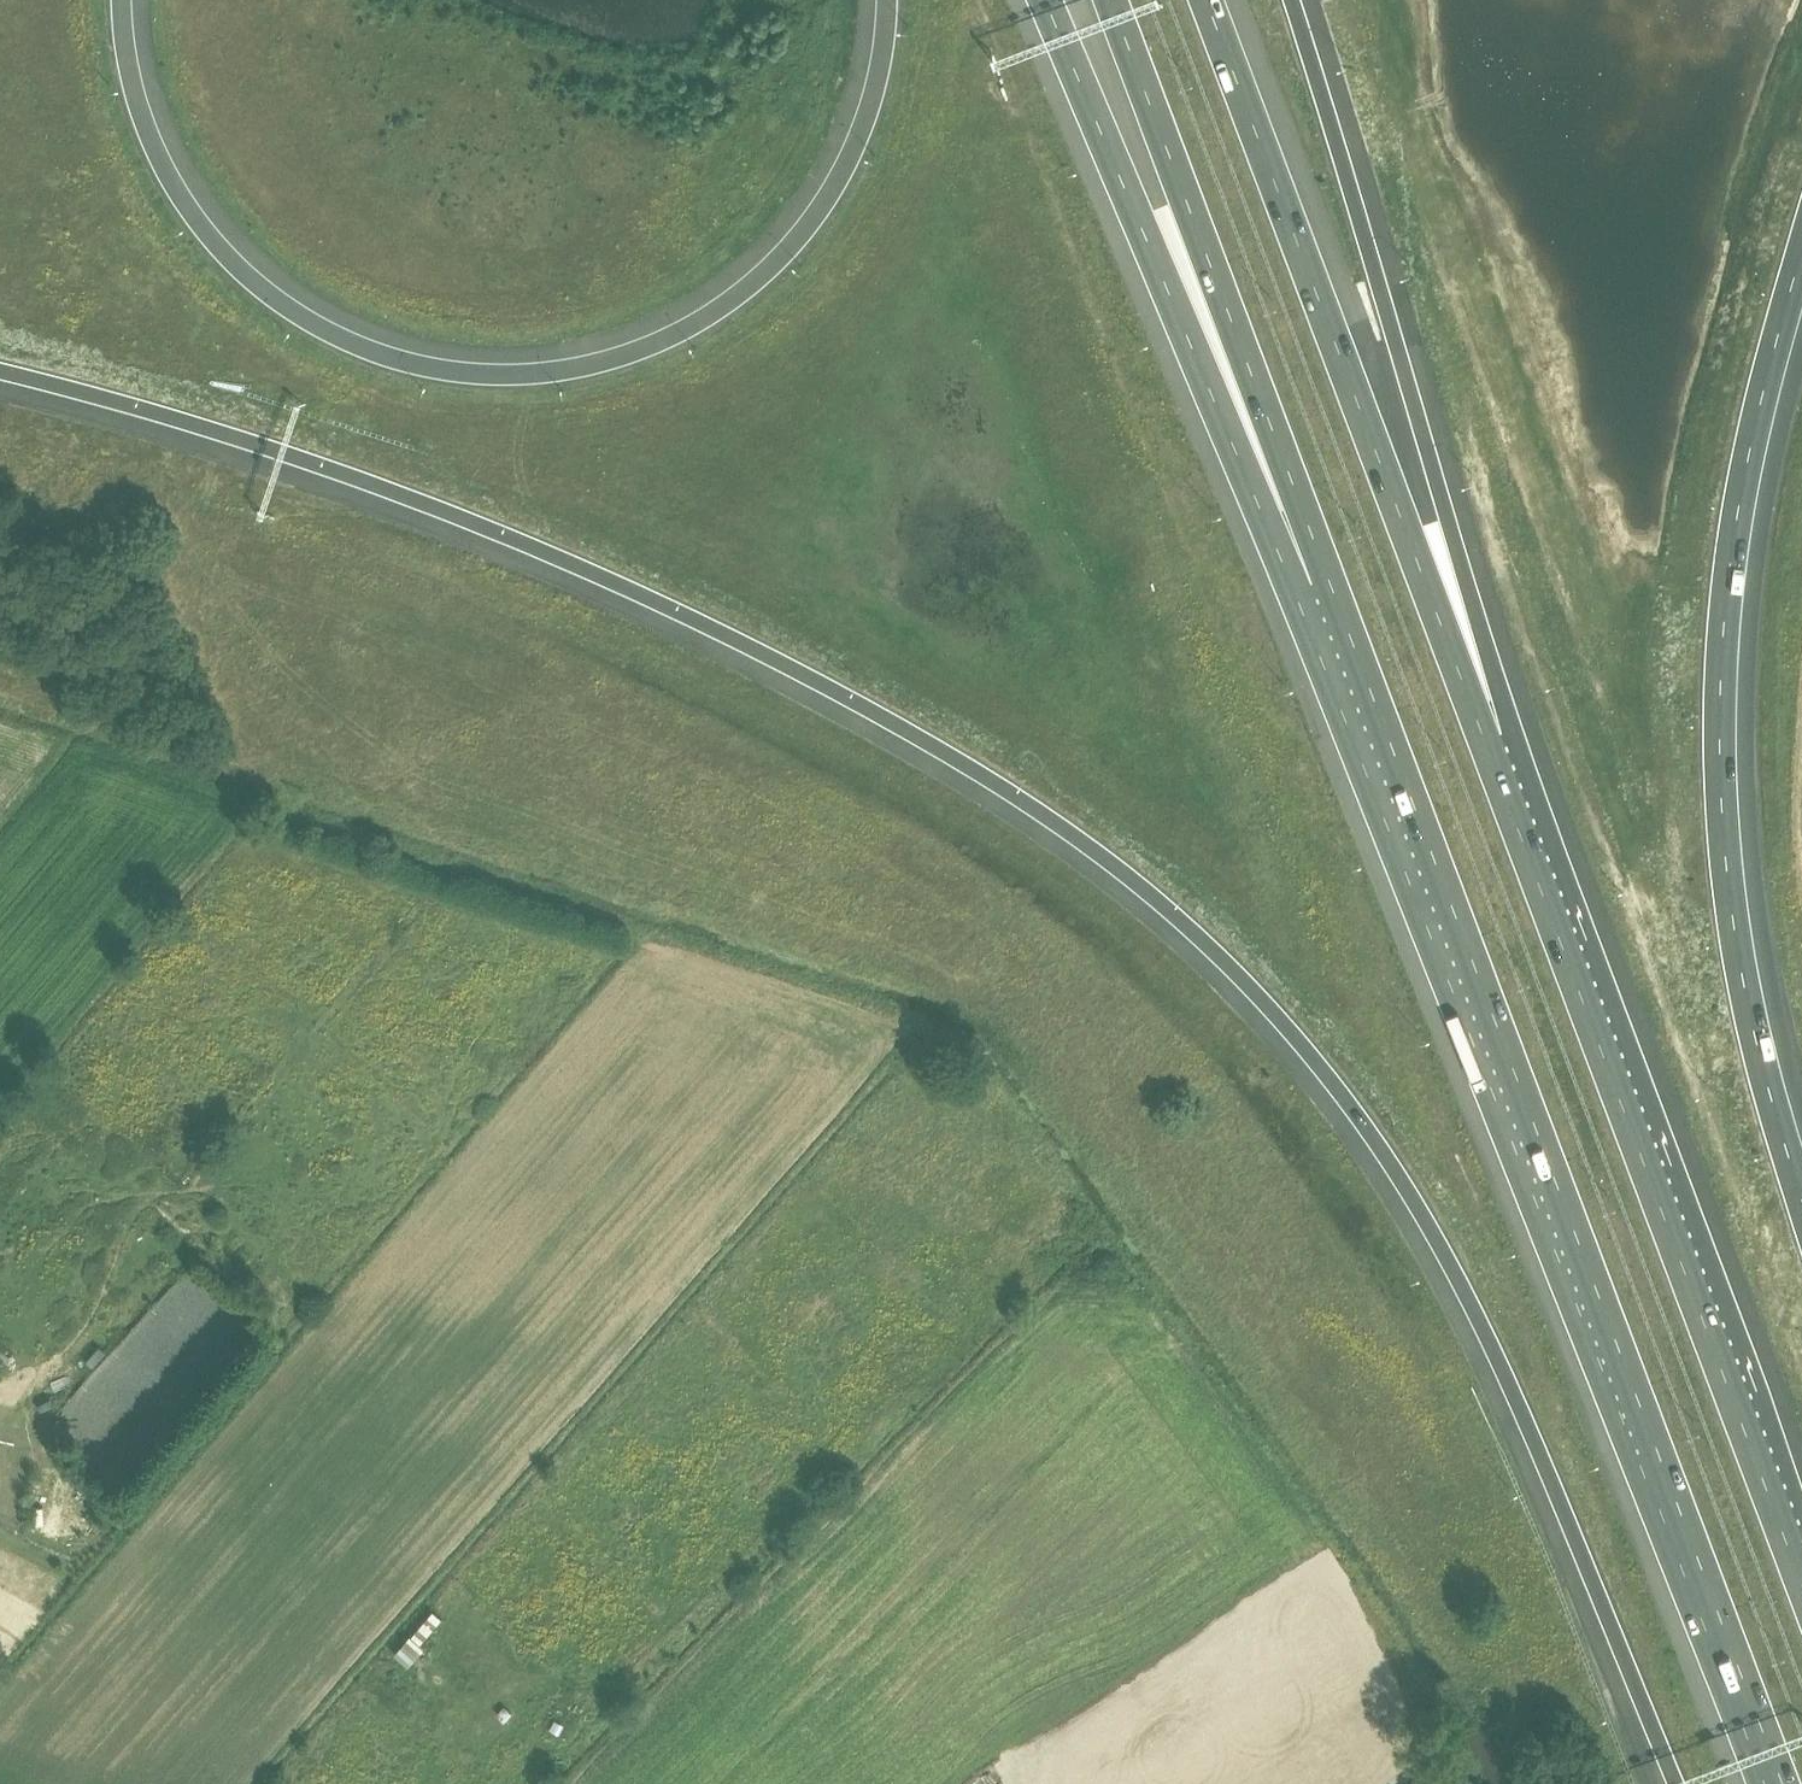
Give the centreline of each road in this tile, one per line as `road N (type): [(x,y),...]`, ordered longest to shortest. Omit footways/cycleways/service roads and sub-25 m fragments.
road 1 (motorway): [(0,373),(281,450),(583,567),(917,736),(1055,821),(1172,910),(1282,1019),(1416,1204),(1493,1349),(1676,1783)]
road 2 (motorway): [(1321,564),(1773,1783)]
road 3 (motorway): [(887,0),(887,40),(866,119),(839,176),(801,237),(741,295),(664,341),(586,368),(496,376),(434,370),(366,351),(283,307),(237,267),(167,171),(141,101),(125,0)]
road 4 (motorway): [(1801,1198),(1735,934),(1720,726),(1738,516),(1801,254)]
road 5 (motorway): [(1801,1582),(1490,754)]
road 6 (motorway): [(1490,754),(1206,0)]
road 7 (motorway): [(1490,754),(1445,517),(1292,0)]
road 8 (motorway): [(1046,0),(1213,391),(1321,564)]
road 9 (motorway): [(1109,0),(1321,564)]

